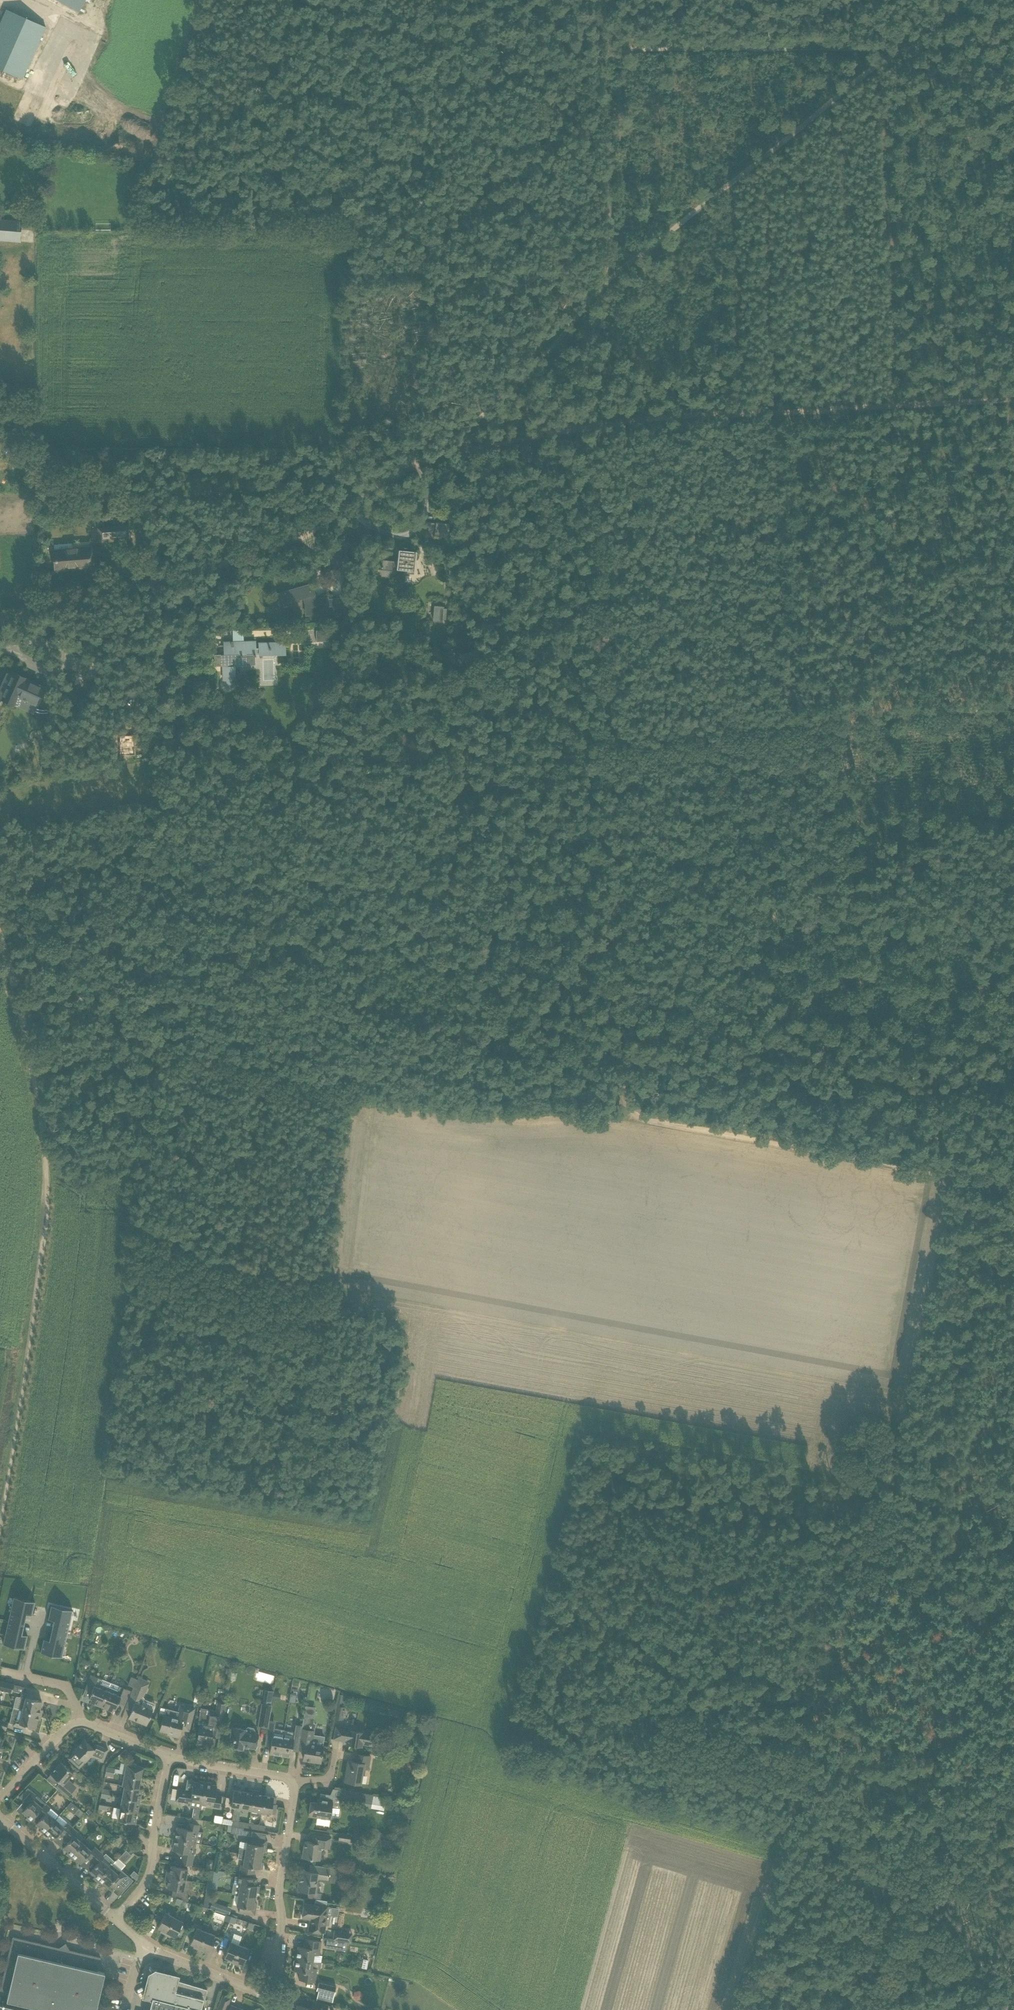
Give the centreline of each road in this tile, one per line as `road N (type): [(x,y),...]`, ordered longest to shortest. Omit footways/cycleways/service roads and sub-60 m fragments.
road 1 (track): [(992,1186),(918,1582),(850,1545),(821,1588),(814,1639),(827,1657),(819,1723),(991,1796)]
road 2 (track): [(0,898),(27,914),(93,985),(161,877),(617,903)]
road 3 (track): [(0,933),(47,1161),(26,1384),(0,1535)]
road 4 (track): [(448,450),(612,274),(883,61)]
road 5 (track): [(621,1024),(623,1109),(1013,1190)]
road 6 (unclassified): [(0,617),(245,558),(315,530),(448,450)]
road 7 (track): [(1013,706),(610,743)]
road 8 (track): [(883,61),(900,406)]
road 9 (track): [(610,743),(599,423)]
road 10 (track): [(840,722),(866,1040)]
road 11 (track): [(599,423),(900,406)]
road 12 (track): [(349,1105),(151,1057),(93,985)]
road 13 (track): [(606,0),(608,52),(820,49)]
road 14 (track): [(1013,554),(785,571)]
road 15 (track): [(612,274),(608,52)]
road 16 (residential): [(294,1786),(275,2004)]
road 17 (track): [(610,244),(402,228)]
road 18 (track): [(161,877),(178,807),(173,696),(164,675)]
road 19 (track): [(413,22),(538,36),(579,56),(608,52)]
road 20 (residential): [(114,1921),(150,1872),(170,1757)]
road 21 (track): [(610,743),(617,903)]
road 22 (track): [(448,450),(599,423)]
road 23 (residential): [(114,1921),(0,1820)]
road 24 (track): [(1013,1755),(977,1823),(977,1840),(1013,1882)]
road 25 (track): [(866,1040),(1013,1050)]
road 26 (residential): [(275,2004),(143,1946)]
road 27 (residential): [(170,1757),(284,1777),(294,1786)]
road 28 (track): [(492,1017),(492,946),(478,897)]
road 29 (track): [(892,50),(1013,44)]
road 30 (track): [(617,903),(621,1024)]

